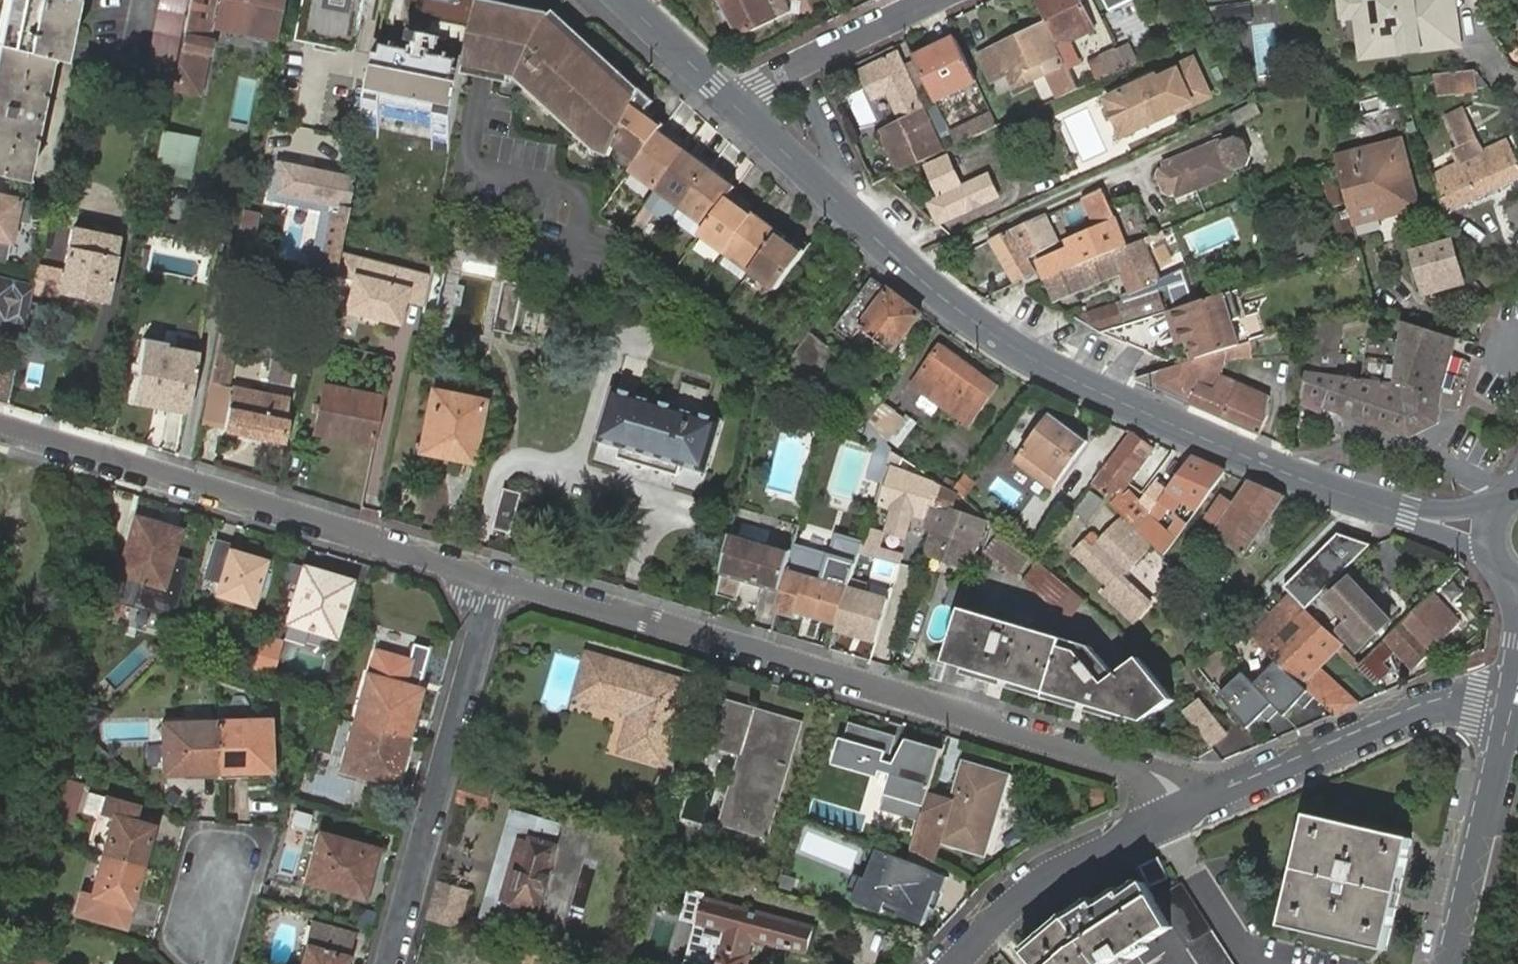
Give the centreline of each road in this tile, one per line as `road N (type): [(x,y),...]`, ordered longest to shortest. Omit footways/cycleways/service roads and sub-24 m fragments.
road 1 (tertiary): [(732,100),(906,267),(1038,361),(1293,475),(1408,514),(1489,530)]
road 2 (residential): [(1186,810),(1165,785),(1118,760),(497,579)]
road 3 (residential): [(497,579),(0,428)]
road 4 (residential): [(390,963),(497,579)]
road 5 (residential): [(1186,810),(1418,705),(1475,703),(1506,712)]
road 6 (residential): [(952,963),(1048,880),(1186,810)]
road 7 (tertiary): [(1447,963),(1506,712)]
road 8 (residential): [(939,0),(732,100)]
road 9 (tertiary): [(626,0),(732,100)]

